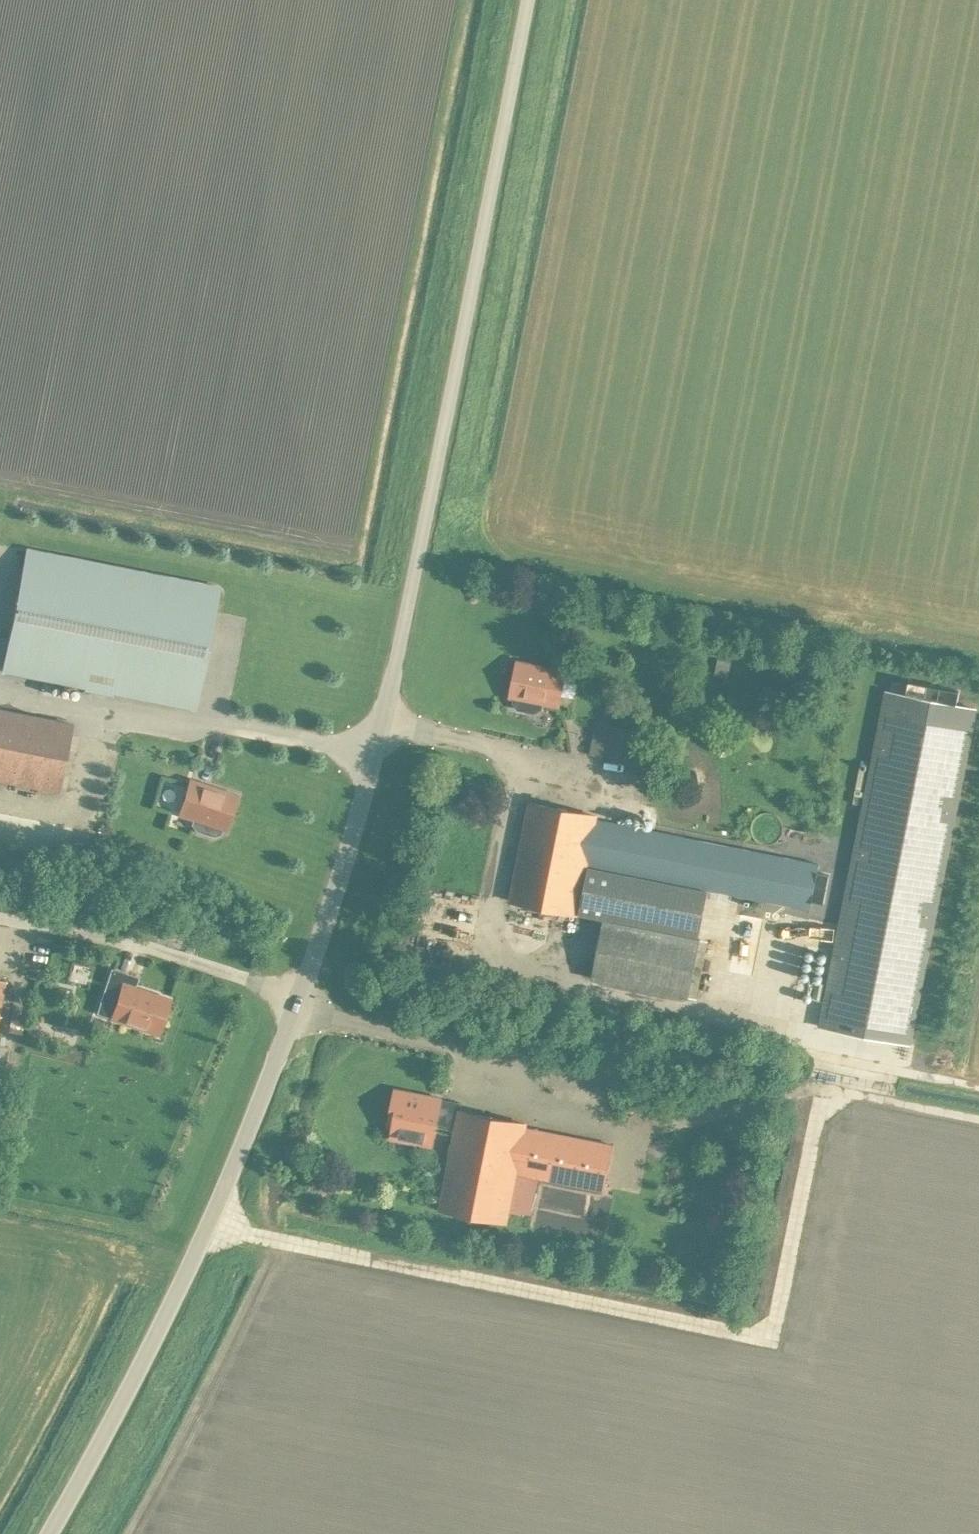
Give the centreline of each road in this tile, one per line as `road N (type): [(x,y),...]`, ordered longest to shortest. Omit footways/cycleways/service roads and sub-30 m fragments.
road 1 (unclassified): [(38,1533),(208,1215),(358,769),(421,497),(520,0)]

